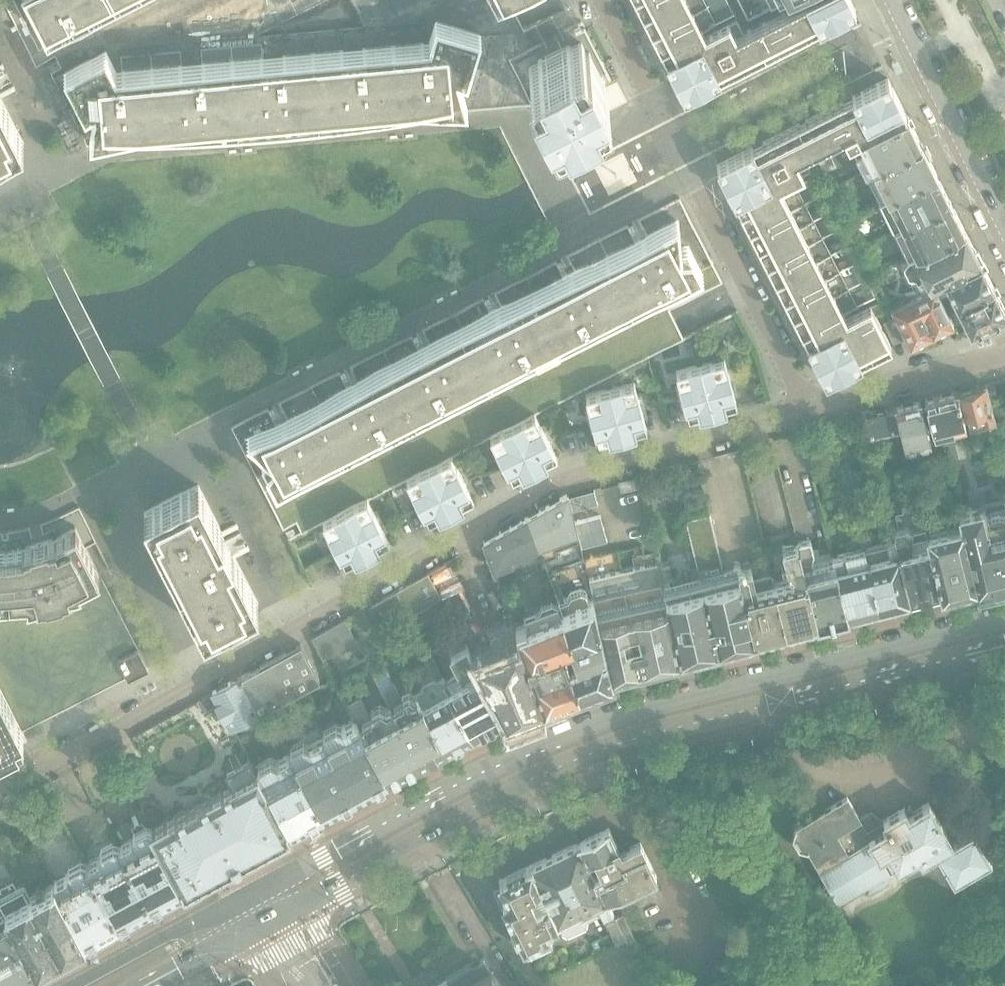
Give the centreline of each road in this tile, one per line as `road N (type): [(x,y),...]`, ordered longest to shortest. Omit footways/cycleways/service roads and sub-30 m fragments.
road 1 (residential): [(0,791),(564,478),(809,411)]
road 2 (tertiary): [(1004,620),(582,724),(420,796),(256,886)]
road 3 (tertiary): [(302,903),(509,787),(592,754),(1004,647)]
road 4 (residential): [(809,411),(599,0)]
road 5 (residential): [(889,0),(1004,229)]
road 6 (tertiary): [(256,886),(72,985)]
road 7 (residential): [(809,411),(1004,357)]

